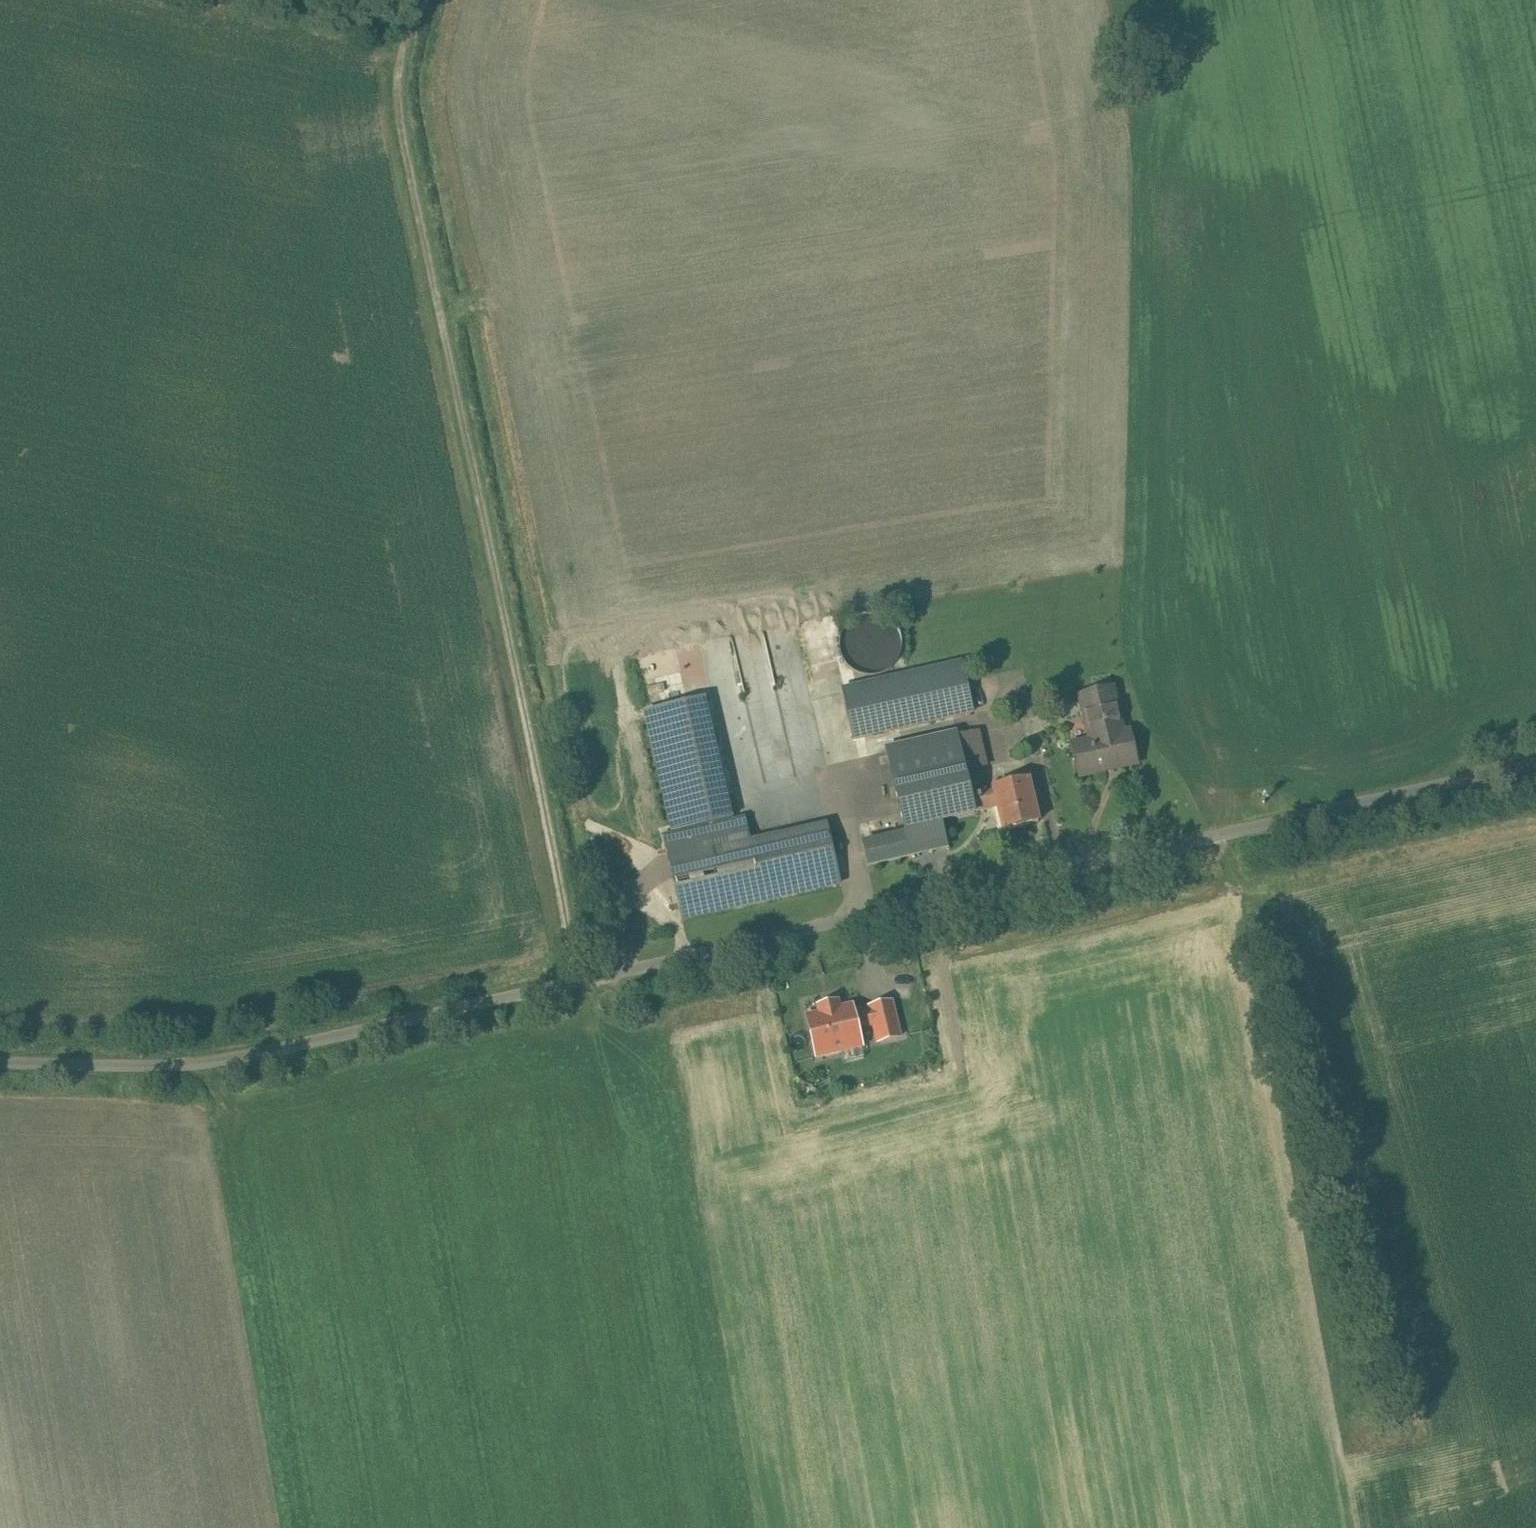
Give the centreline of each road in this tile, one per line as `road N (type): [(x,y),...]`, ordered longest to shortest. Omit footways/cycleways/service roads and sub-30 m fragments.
road 1 (unclassified): [(1535,756),(255,1043),(0,1050)]
road 2 (track): [(592,964),(412,124),(400,34),(408,0)]

